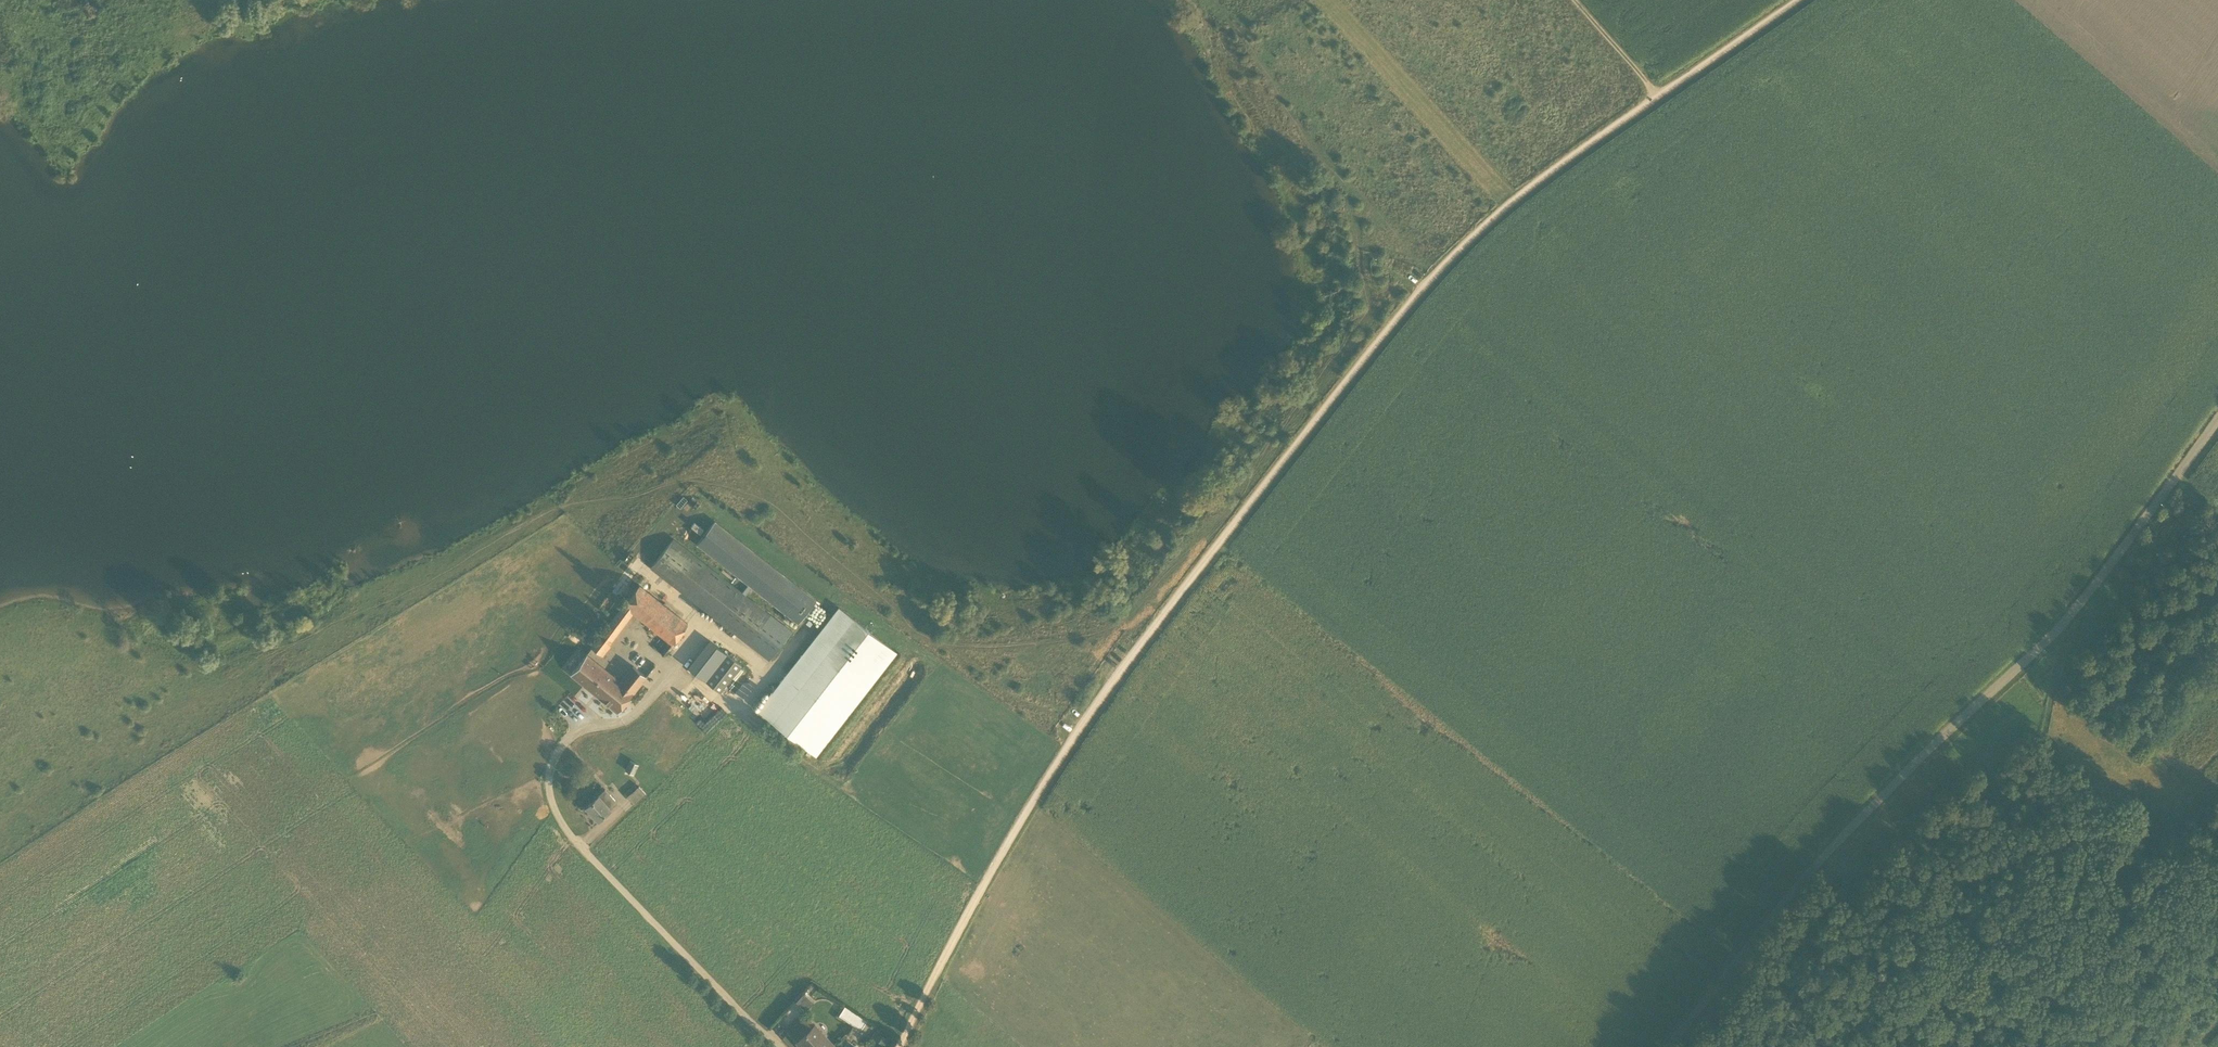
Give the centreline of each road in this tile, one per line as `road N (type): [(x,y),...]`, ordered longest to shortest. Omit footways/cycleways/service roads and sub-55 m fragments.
road 1 (track): [(1438,272),(1217,545),(1071,741),(971,908),(900,1046)]
road 2 (unclassified): [(1668,1046),(1818,858),(1926,744),(2062,624),(2217,417)]
road 3 (unclassified): [(780,1046),(586,854),(550,795),(560,748),(575,733),(619,723),(643,707),(678,661)]
road 4 (track): [(1799,0),(1543,176),(1438,272)]
road 5 (track): [(1659,95),(1574,0)]

